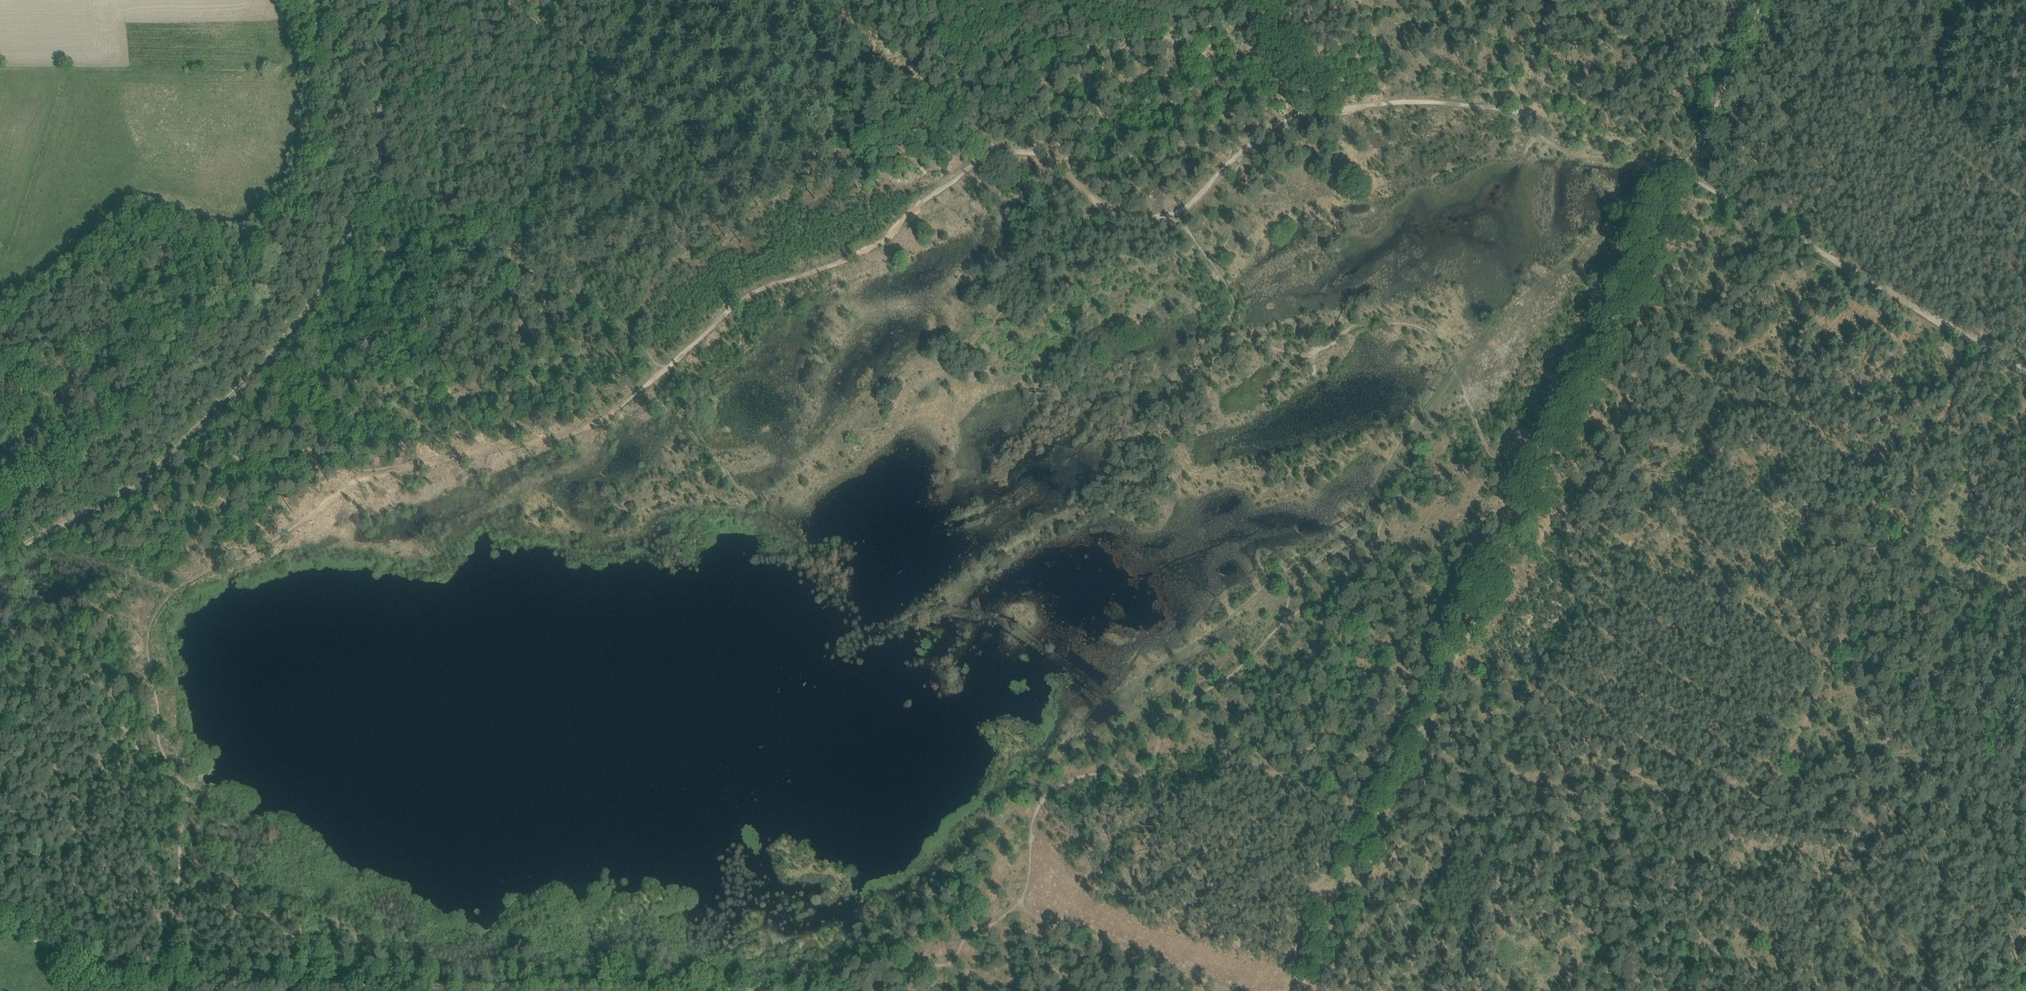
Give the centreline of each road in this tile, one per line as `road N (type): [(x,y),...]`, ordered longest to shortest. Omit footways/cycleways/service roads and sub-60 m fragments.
road 1 (track): [(1675,160),(1287,990)]
road 2 (track): [(61,530),(161,468),(225,414),(326,281),(370,187),(379,148),(388,0)]
road 3 (track): [(1834,990),(1375,807)]
road 4 (track): [(688,990),(336,976)]
road 5 (track): [(336,976),(117,965),(0,925)]
road 6 (track): [(996,152),(877,59)]
road 7 (track): [(1321,109),(1255,0)]

